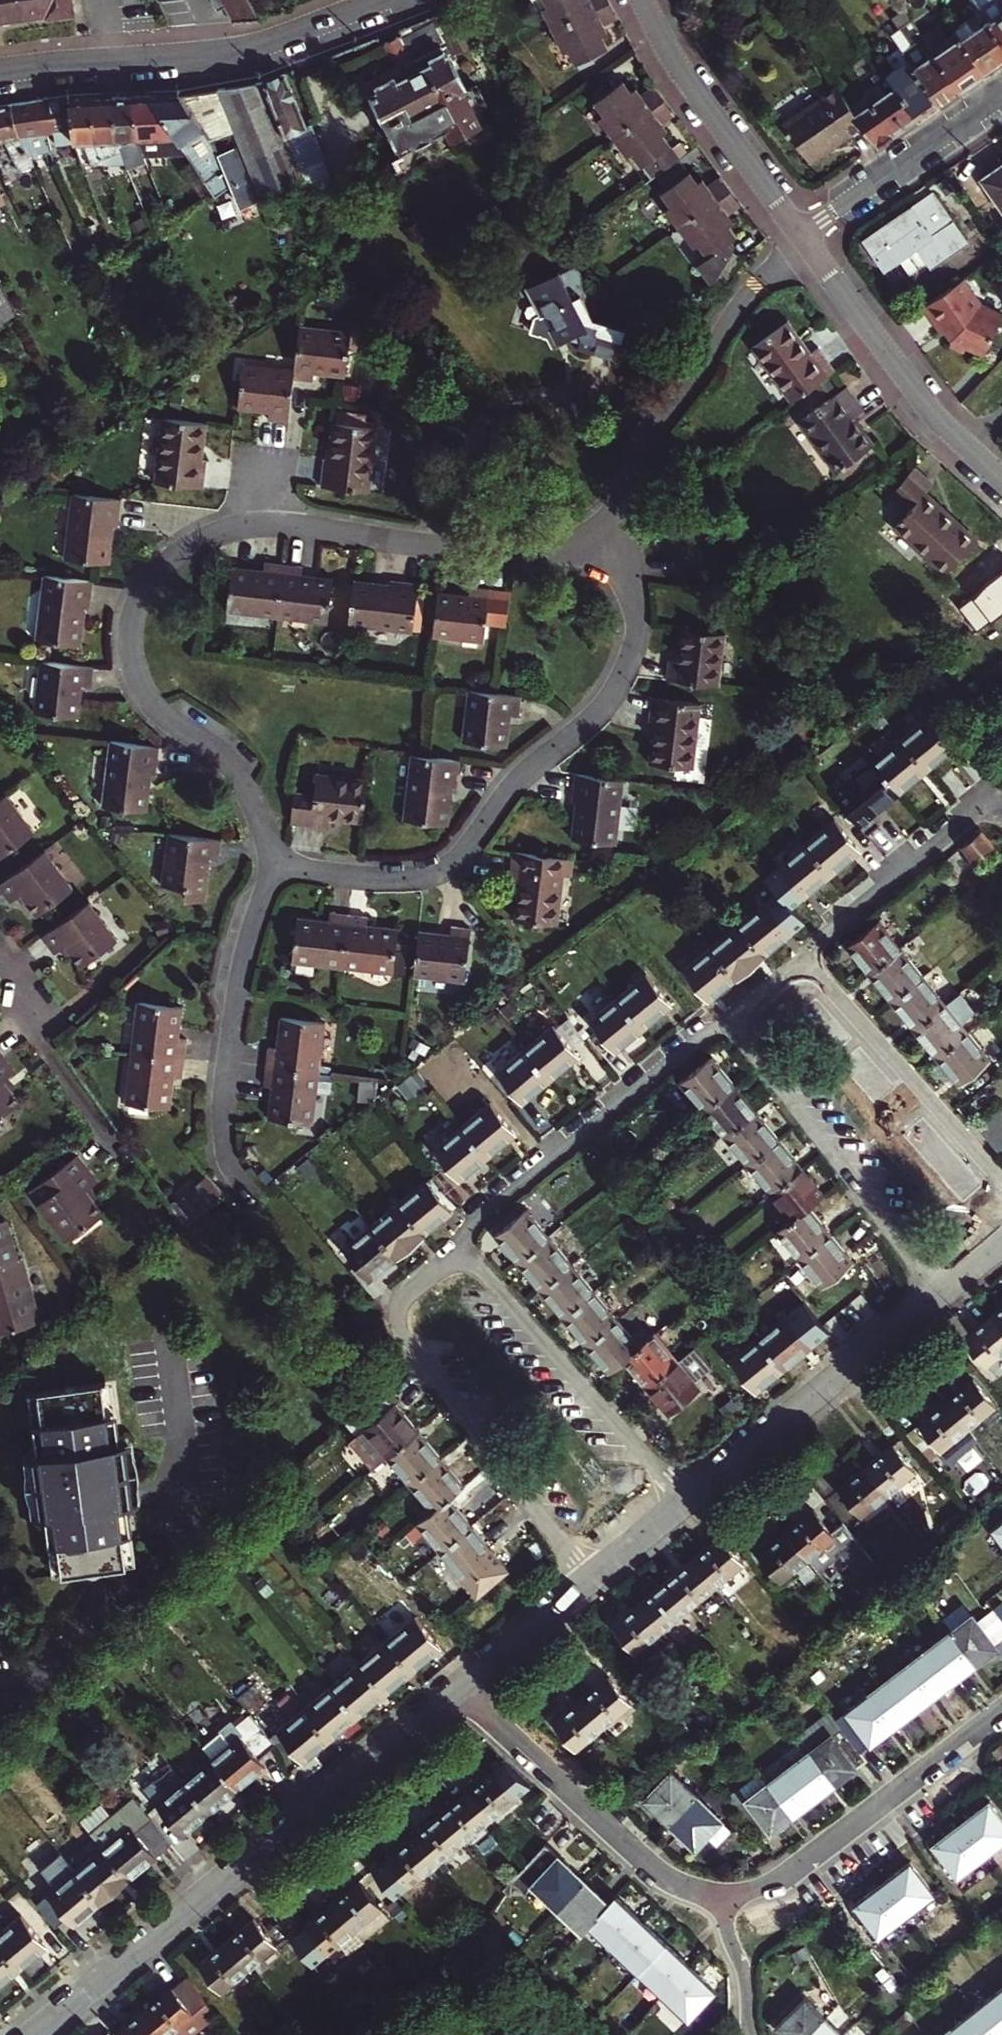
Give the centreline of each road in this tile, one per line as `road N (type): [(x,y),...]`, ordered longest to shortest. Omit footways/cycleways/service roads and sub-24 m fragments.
road 1 (residential): [(273,866),(259,808),(236,769),(165,716),(135,672),(135,609),(165,567),(208,537),(267,524),(516,554),(624,539)]
road 2 (residential): [(273,866),(419,878),(458,859),(508,789),(608,701),(622,677),(637,635),(624,539)]
road 3 (residential): [(40,2034),(463,1684)]
road 4 (tertiary): [(0,77),(254,50),(387,0)]
road 5 (residential): [(1001,1185),(813,962),(735,1025)]
road 6 (residential): [(735,1025),(689,1045),(477,1225),(463,1252)]
road 7 (residential): [(624,539),(628,493),(645,450),(738,310),(800,236)]
road 8 (residential): [(254,1203),(230,1166),(225,1093),(248,950),(273,866)]
road 9 (residential): [(1001,1710),(781,1879),(721,1894)]
road 10 (residential): [(735,1025),(939,1293)]
road 11 (residential): [(463,1684),(655,1867),(721,1894)]
road 12 (residential): [(686,1501),(463,1252)]
road 13 (residential): [(686,1501),(939,1293)]
road 14 (residential): [(463,1684),(686,1501)]
road 15 (residential): [(800,236),(675,63),(643,0)]
road 16 (residential): [(971,451),(800,236)]
road 17 (residential): [(1001,96),(800,236)]
road 18 (residential): [(721,1894),(752,2034)]

